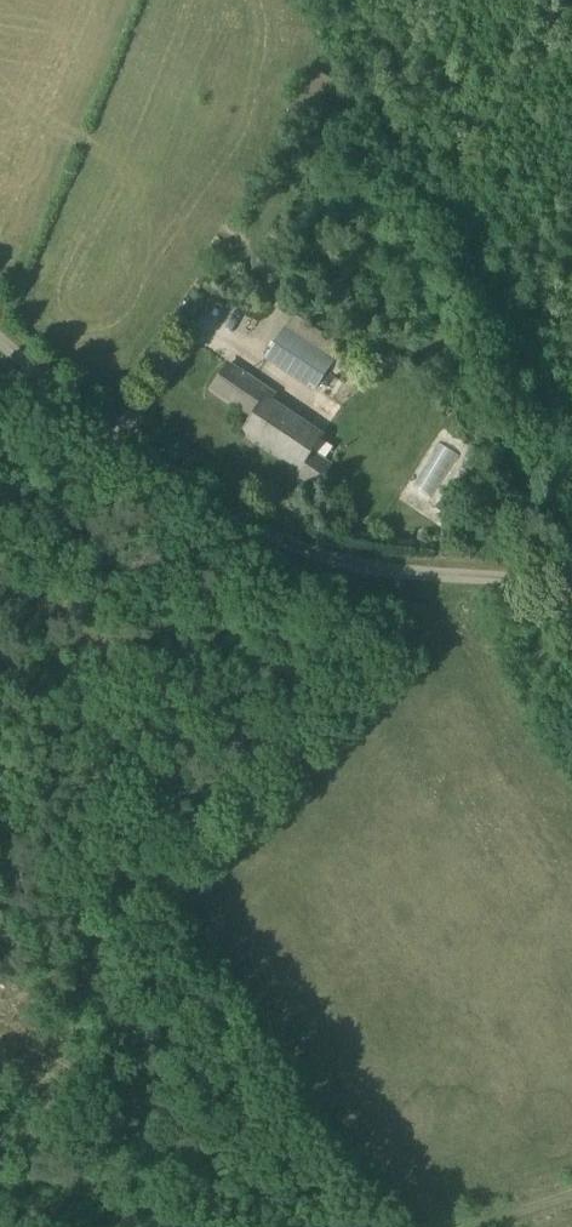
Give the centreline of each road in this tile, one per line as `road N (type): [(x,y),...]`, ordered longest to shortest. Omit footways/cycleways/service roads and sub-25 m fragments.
road 1 (unclassified): [(571,591),(532,566),(349,551),(230,498),(108,413),(0,323)]

